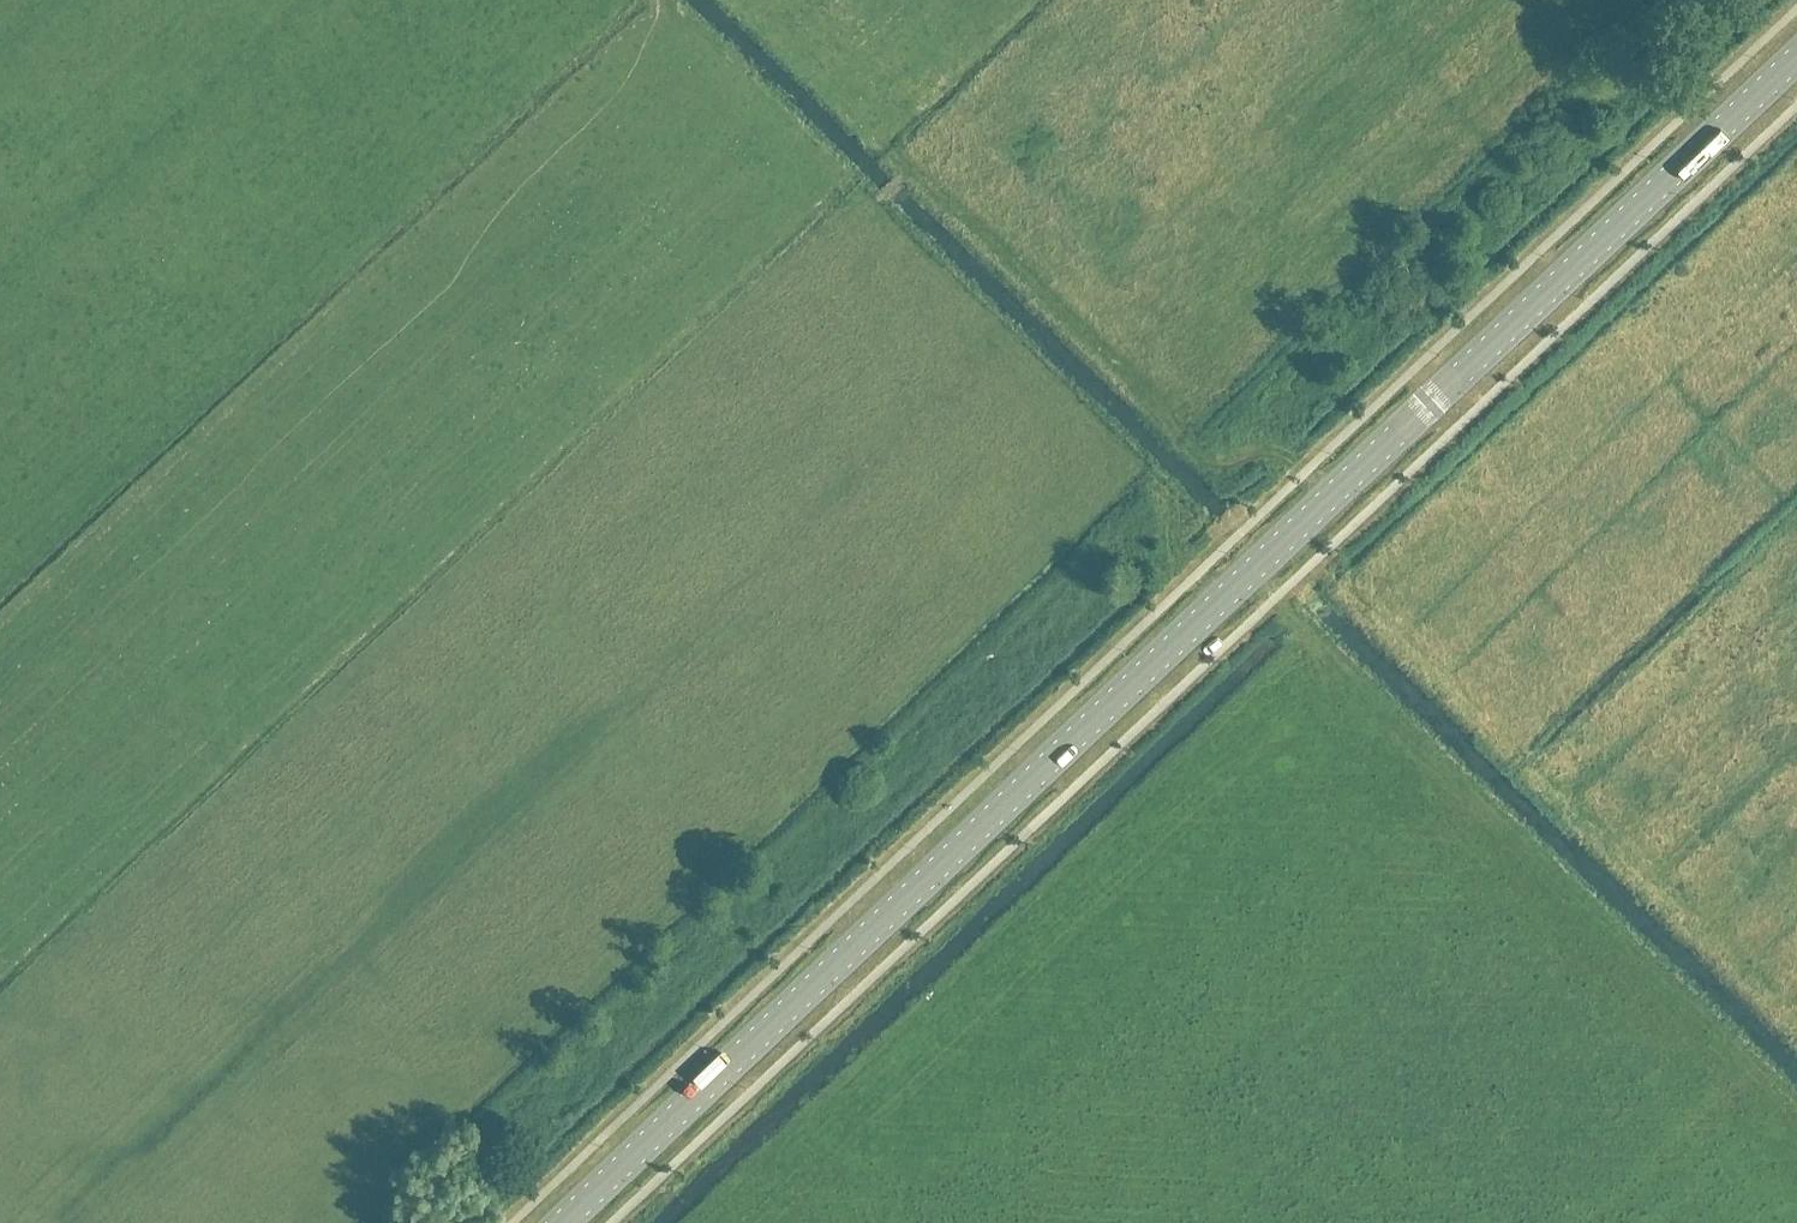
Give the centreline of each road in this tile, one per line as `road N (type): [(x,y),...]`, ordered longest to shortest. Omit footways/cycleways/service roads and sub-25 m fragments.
road 1 (secondary): [(565,1222),(1796,60)]

